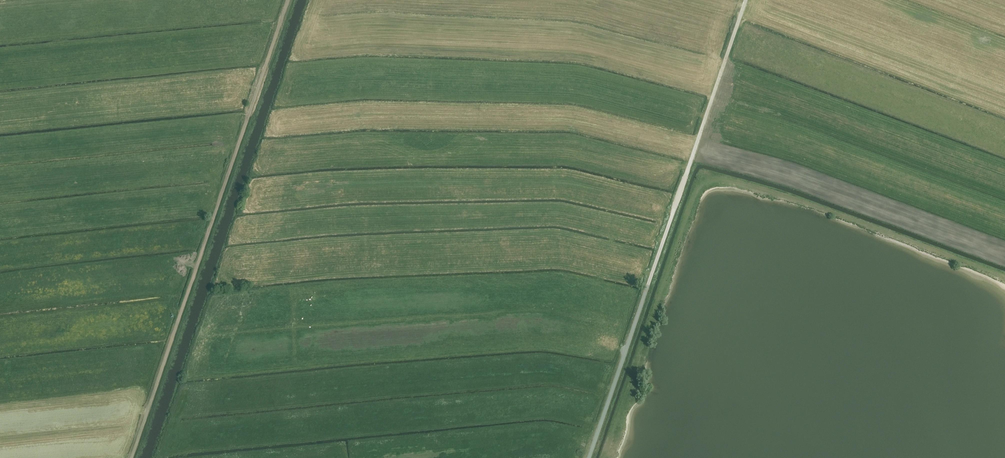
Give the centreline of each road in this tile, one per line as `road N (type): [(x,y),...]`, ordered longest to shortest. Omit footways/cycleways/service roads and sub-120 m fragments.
road 1 (track): [(131,457),(287,0)]
road 2 (unclassified): [(588,457),(676,200)]
road 3 (track): [(676,200),(744,0)]

